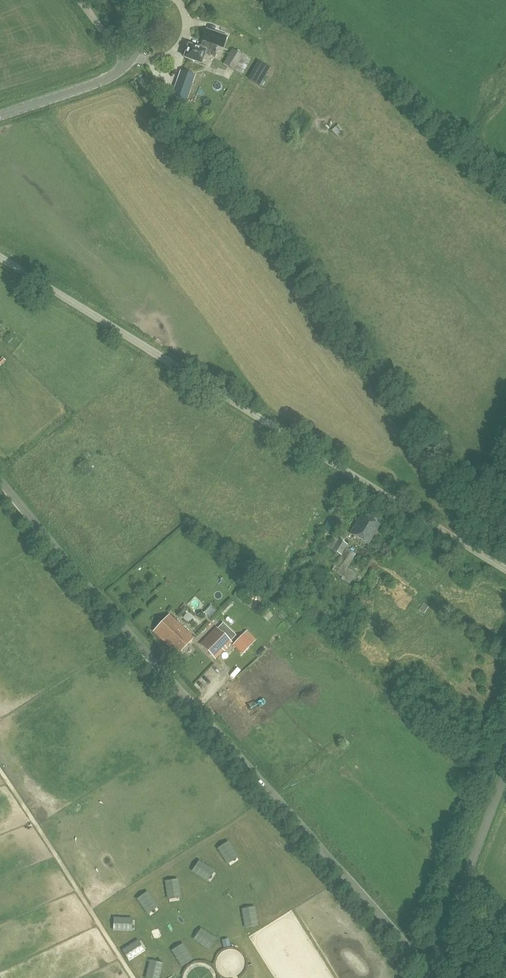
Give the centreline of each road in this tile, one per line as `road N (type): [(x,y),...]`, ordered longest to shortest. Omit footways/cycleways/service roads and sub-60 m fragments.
road 1 (unclassified): [(431,975),(0,478)]
road 2 (unclassified): [(505,571),(0,257)]
road 3 (unclassified): [(431,975),(505,775)]
road 4 (tertiary): [(0,116),(106,81),(127,63)]

